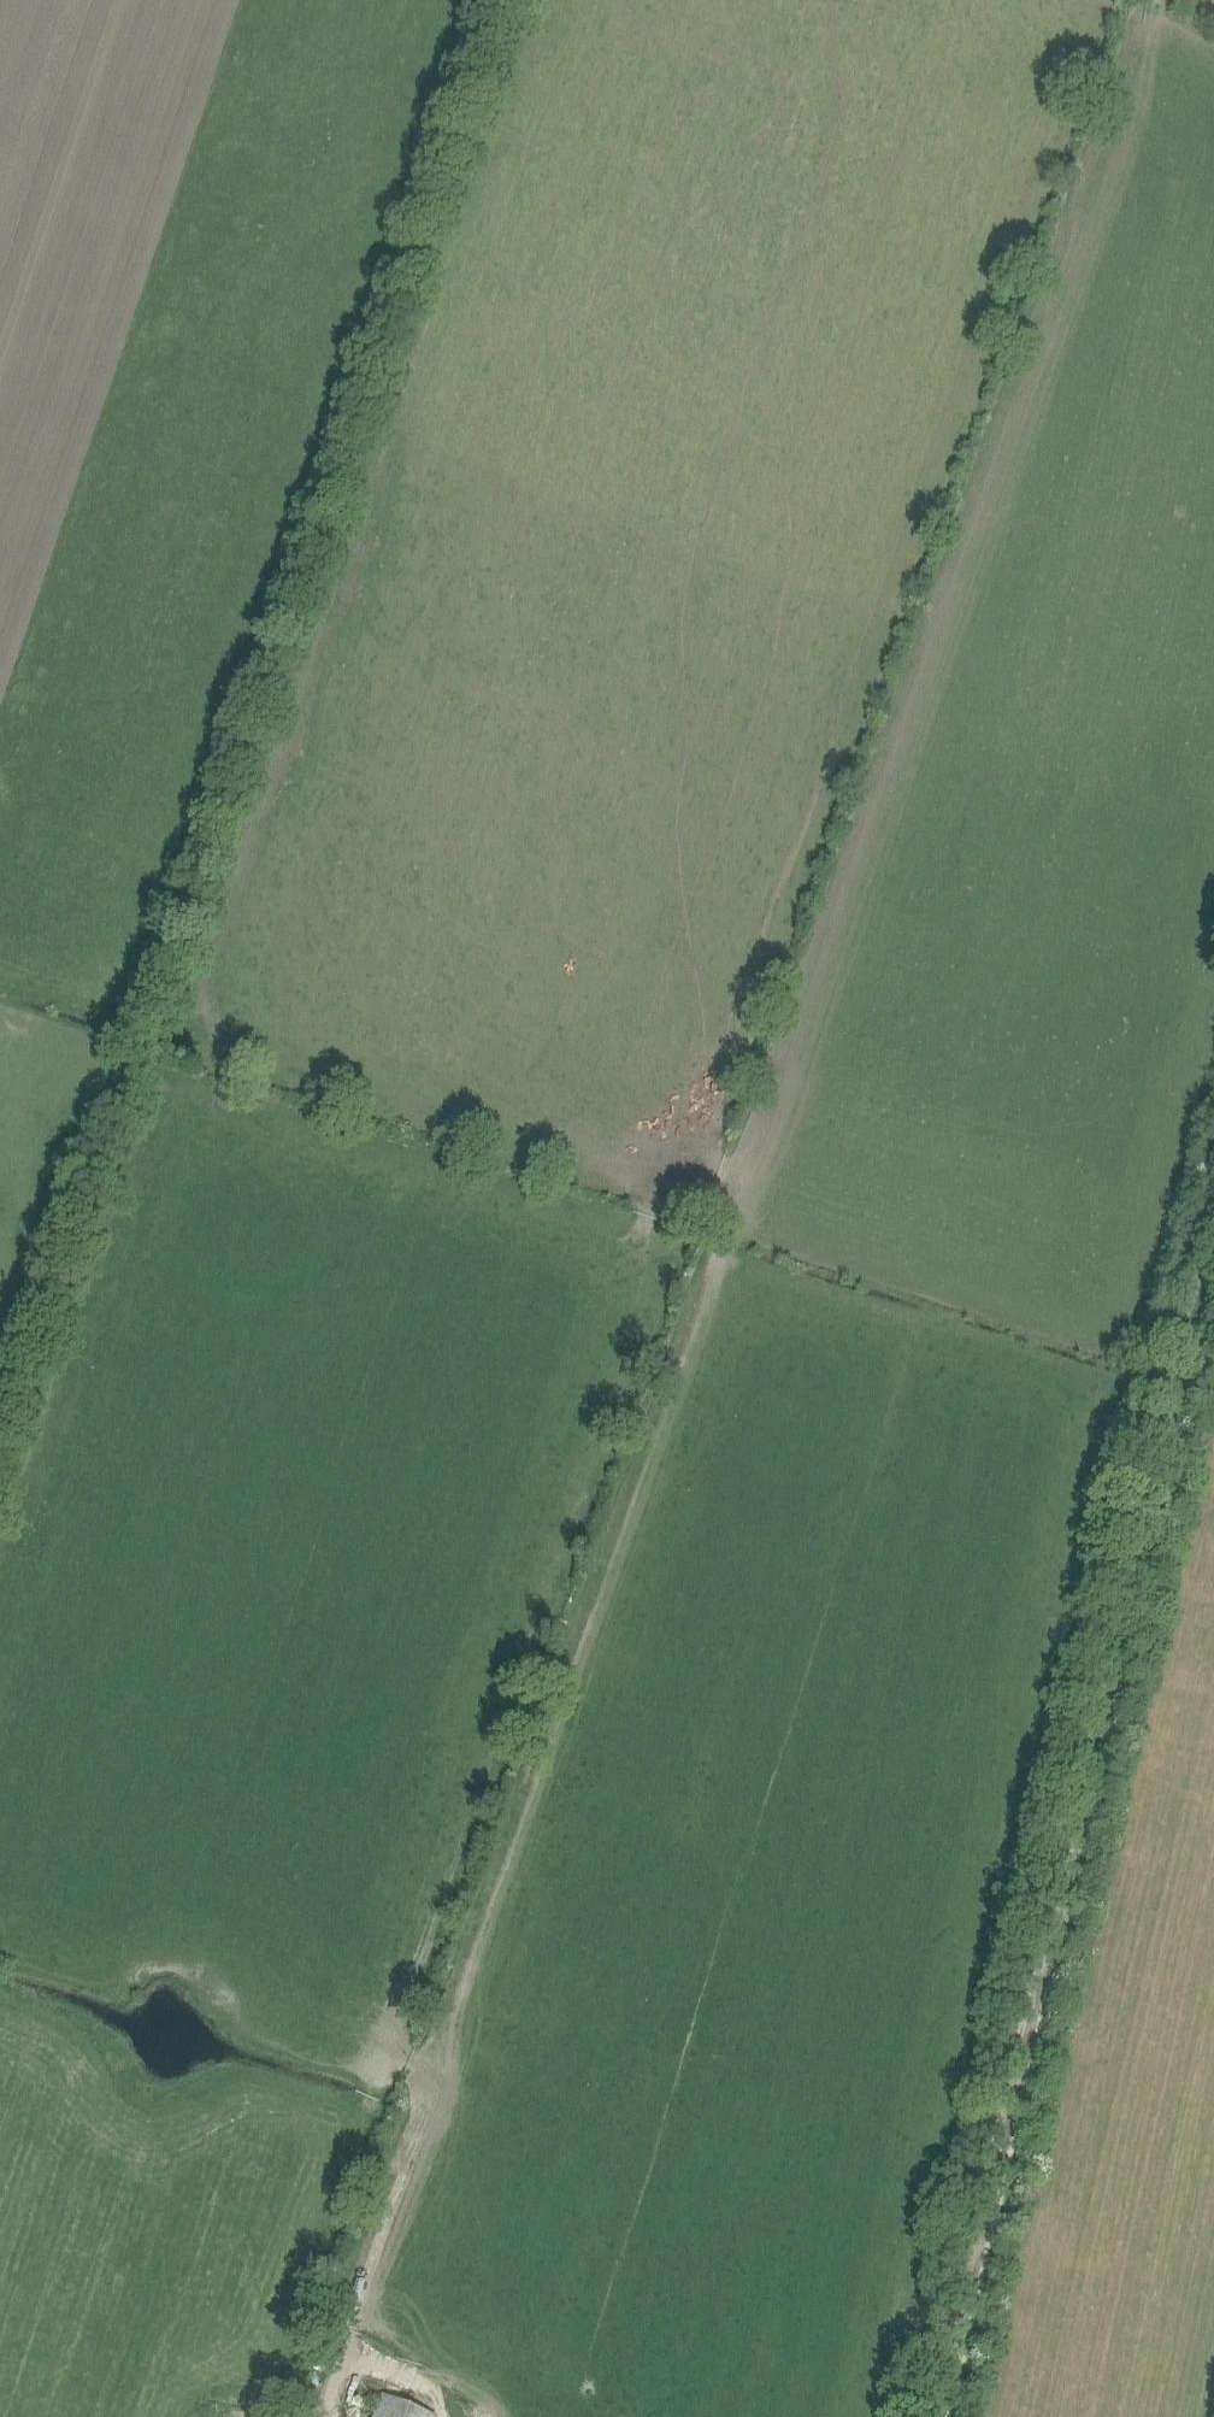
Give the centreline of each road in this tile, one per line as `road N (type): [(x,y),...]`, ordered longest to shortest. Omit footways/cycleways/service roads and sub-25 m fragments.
road 1 (track): [(1213,1190),(933,2416)]

